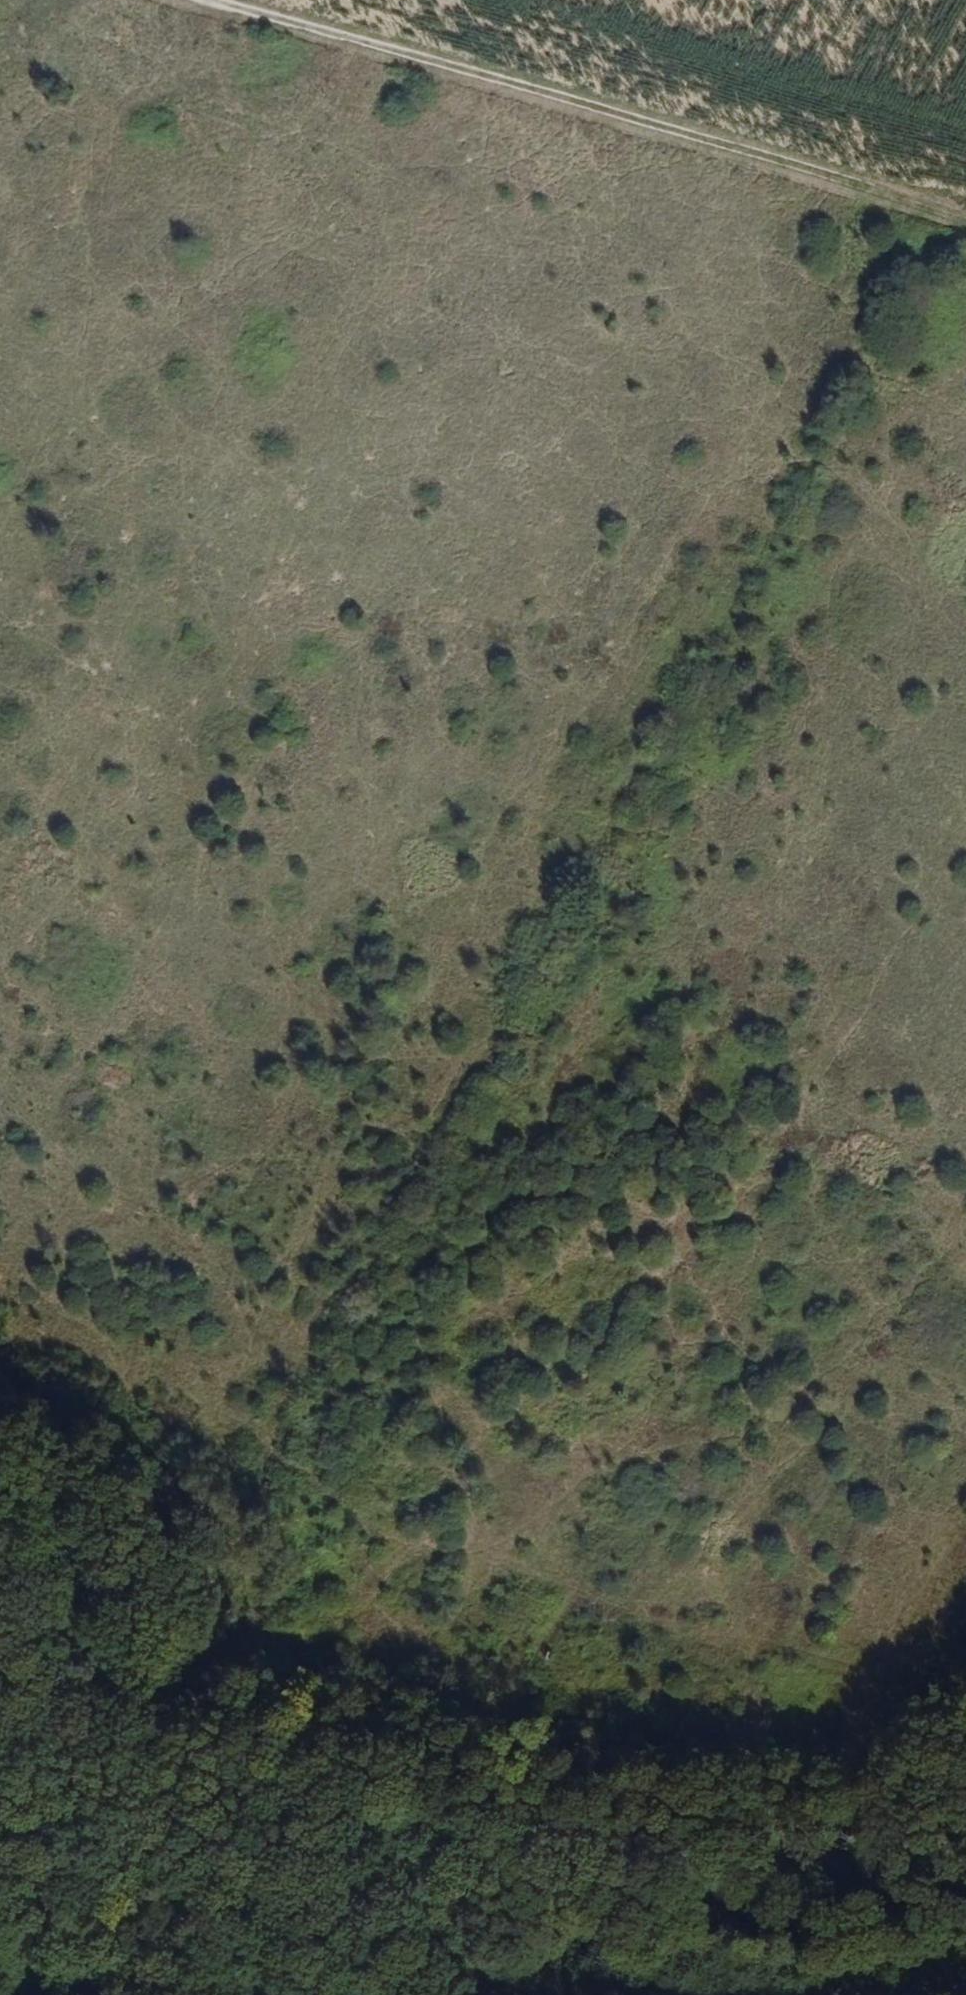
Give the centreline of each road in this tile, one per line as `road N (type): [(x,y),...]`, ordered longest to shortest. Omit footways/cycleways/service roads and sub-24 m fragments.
road 1 (track): [(211,0),(965,216)]
road 2 (unclassified): [(307,1994),(0,1967)]

